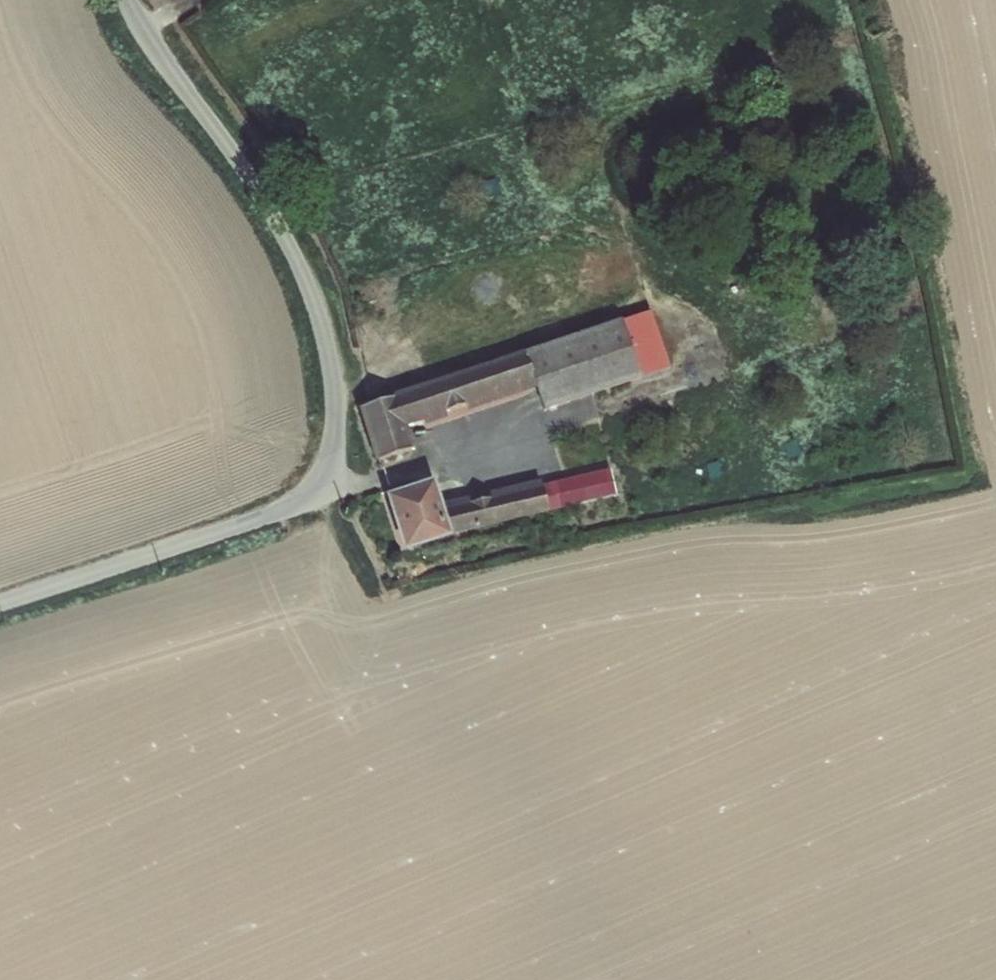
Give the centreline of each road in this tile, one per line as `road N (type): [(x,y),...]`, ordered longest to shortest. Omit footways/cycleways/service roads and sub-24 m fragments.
road 1 (tertiary): [(0,600),(287,503),(314,486),(332,454),(336,406),(328,343),(293,251),(127,0)]

